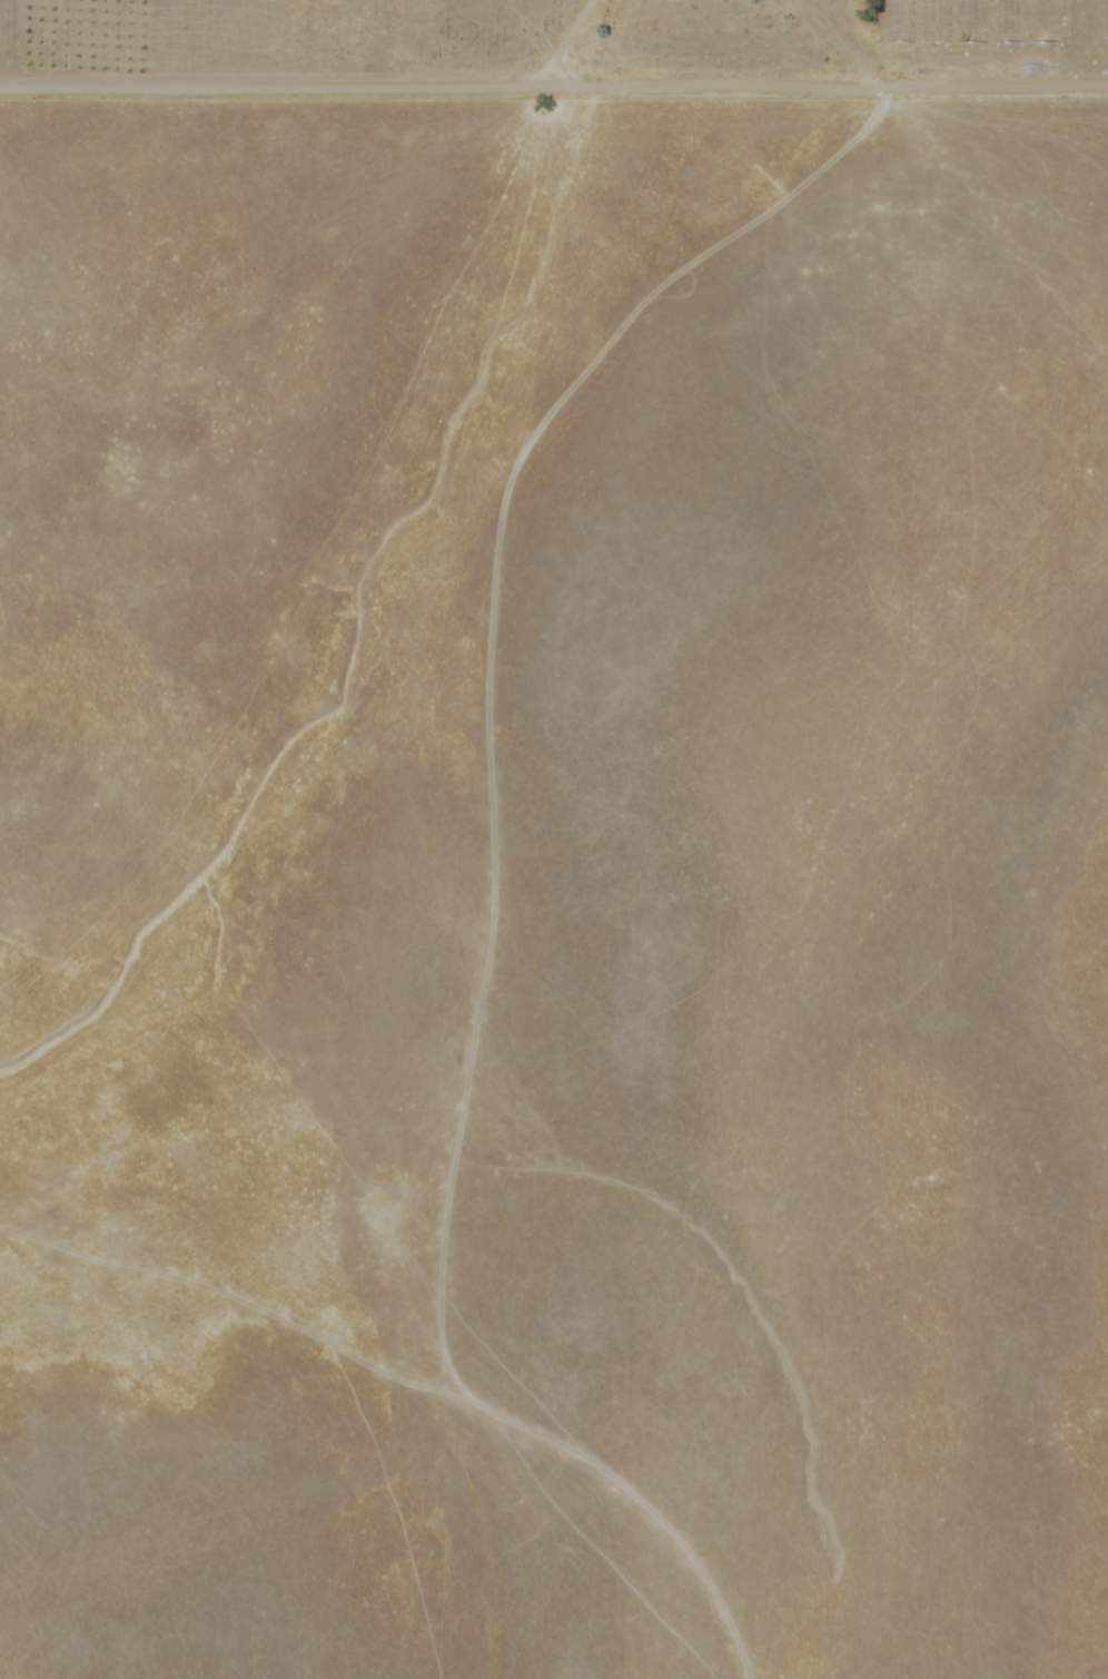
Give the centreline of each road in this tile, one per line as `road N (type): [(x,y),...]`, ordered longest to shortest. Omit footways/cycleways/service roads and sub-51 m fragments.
road 1 (residential): [(0,82),(1107,87)]

